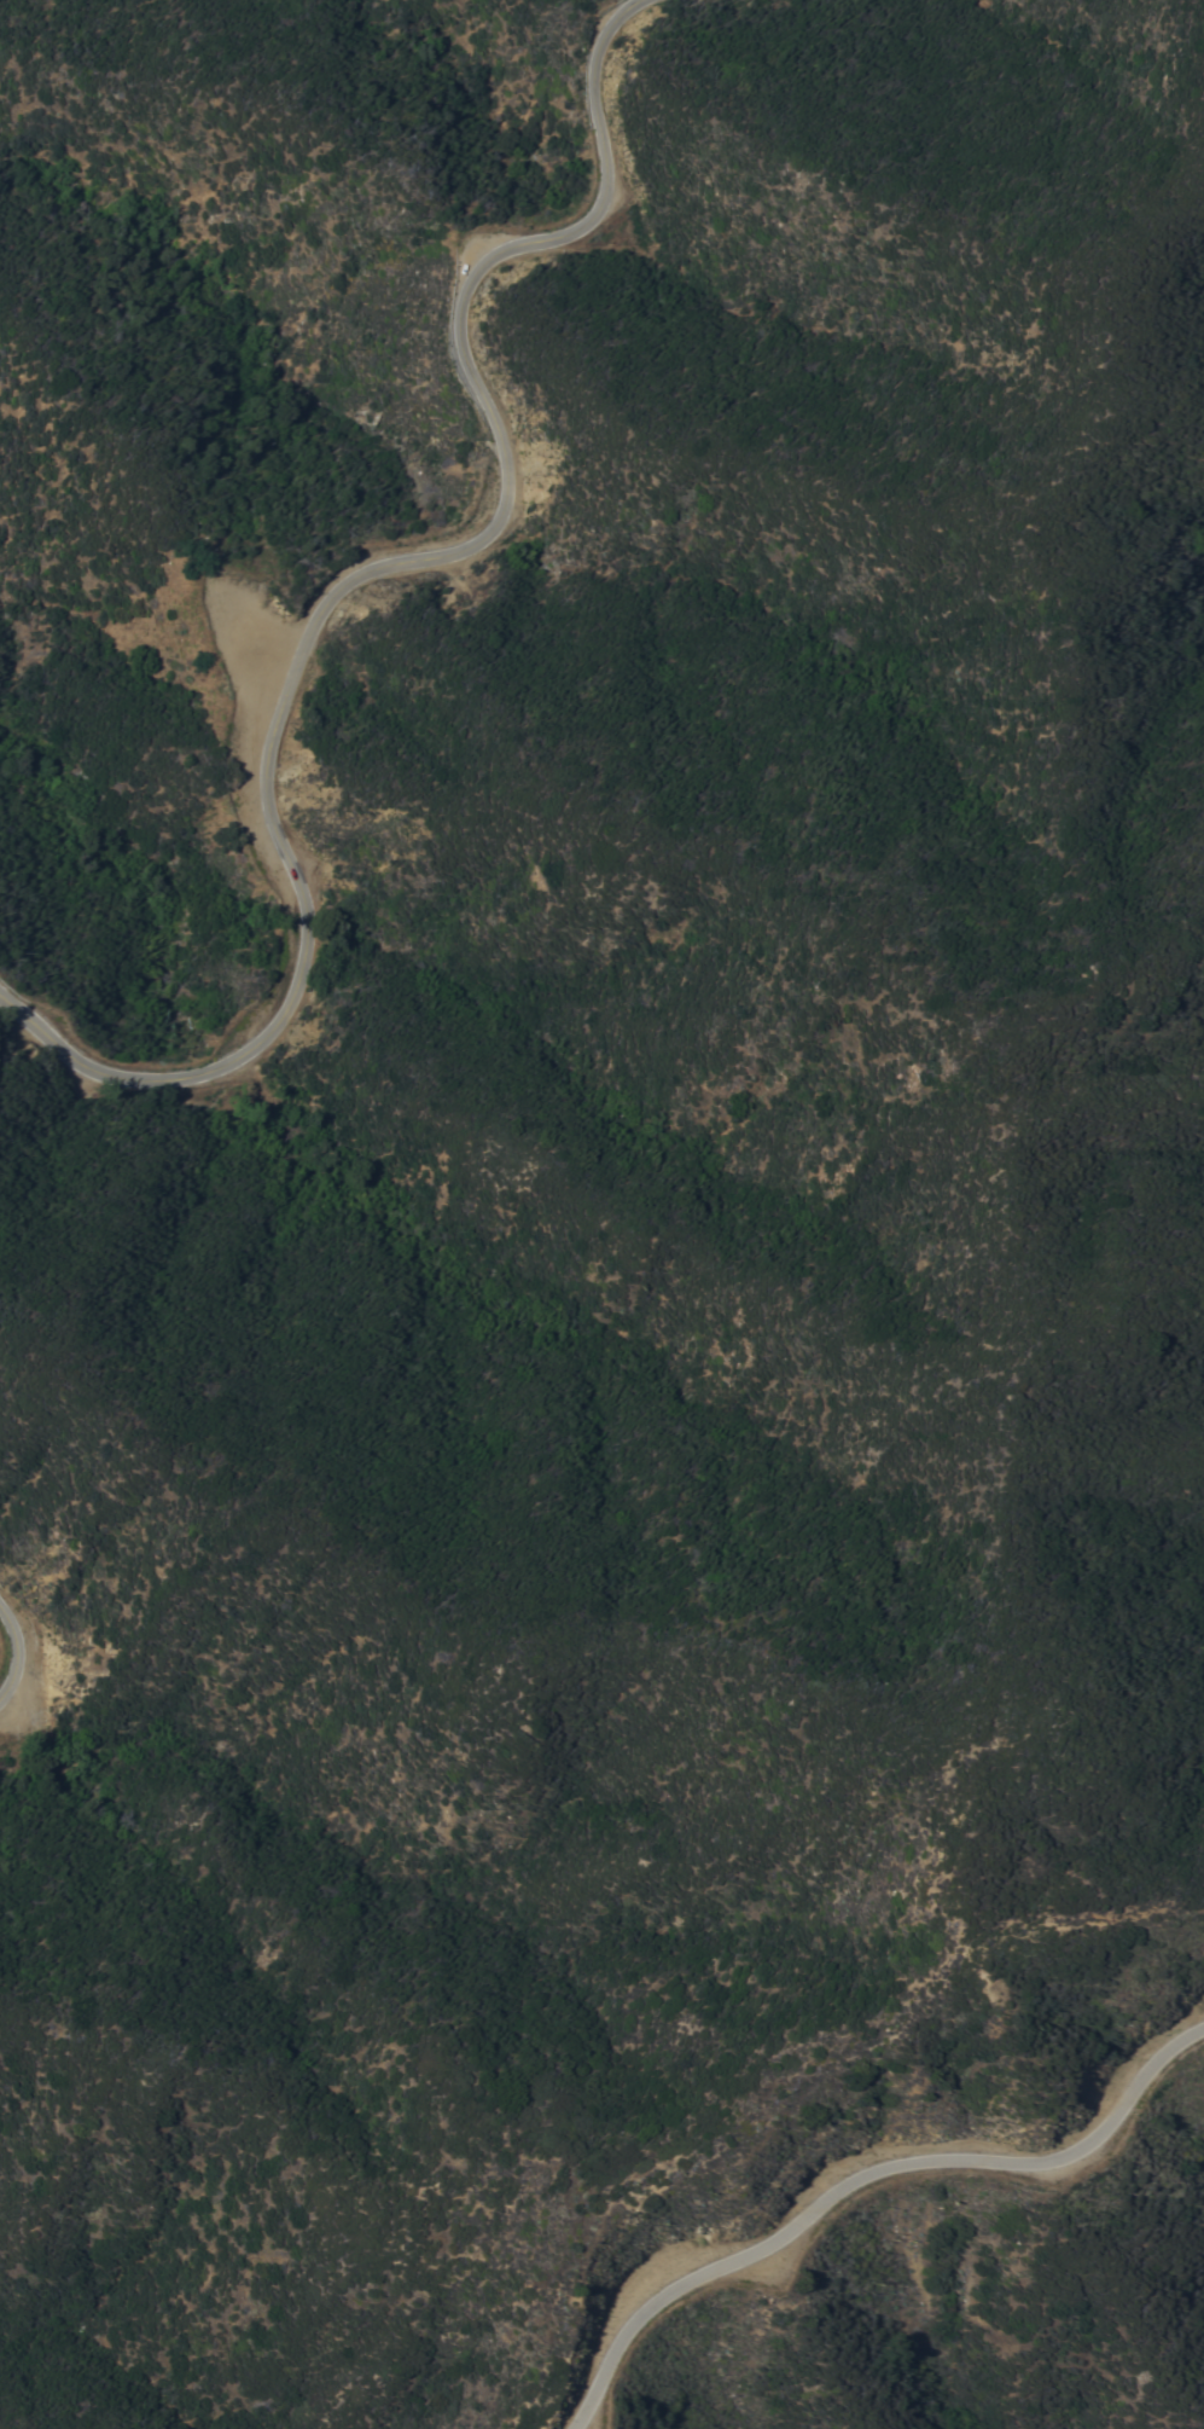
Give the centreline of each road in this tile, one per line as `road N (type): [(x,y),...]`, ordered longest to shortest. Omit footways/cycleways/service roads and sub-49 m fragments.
road 1 (residential): [(641,0),(607,30),(593,71),(607,174),(600,208),(576,234),(490,262),(466,297),(461,346),(504,447),(501,516),(472,549),(356,579),(324,609),(304,645),(268,776),(274,829),(309,932),(302,978),(281,1022),(227,1067),(174,1082),(120,1079),(88,1068),(0,994)]

